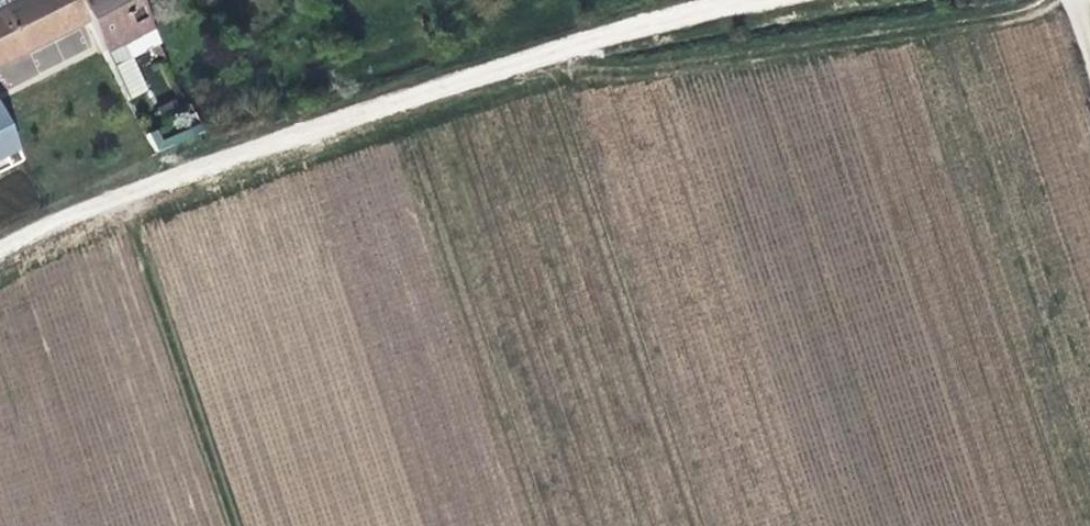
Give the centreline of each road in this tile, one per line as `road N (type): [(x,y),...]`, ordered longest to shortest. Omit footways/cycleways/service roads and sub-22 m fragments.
road 1 (unclassified): [(785,0),(693,15),(297,128),(0,253)]

